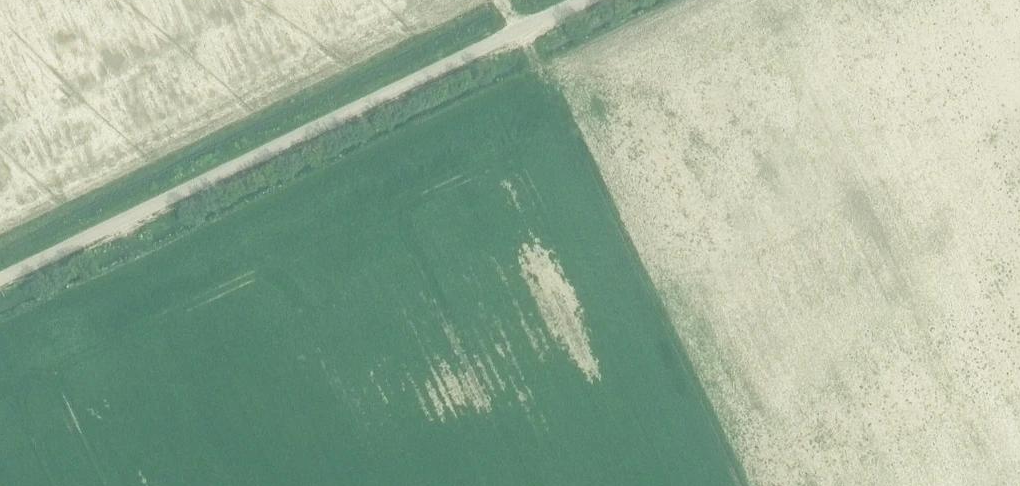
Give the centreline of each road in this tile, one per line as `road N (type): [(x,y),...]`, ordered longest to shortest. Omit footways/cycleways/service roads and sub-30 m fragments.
road 1 (unclassified): [(0,278),(581,0)]

